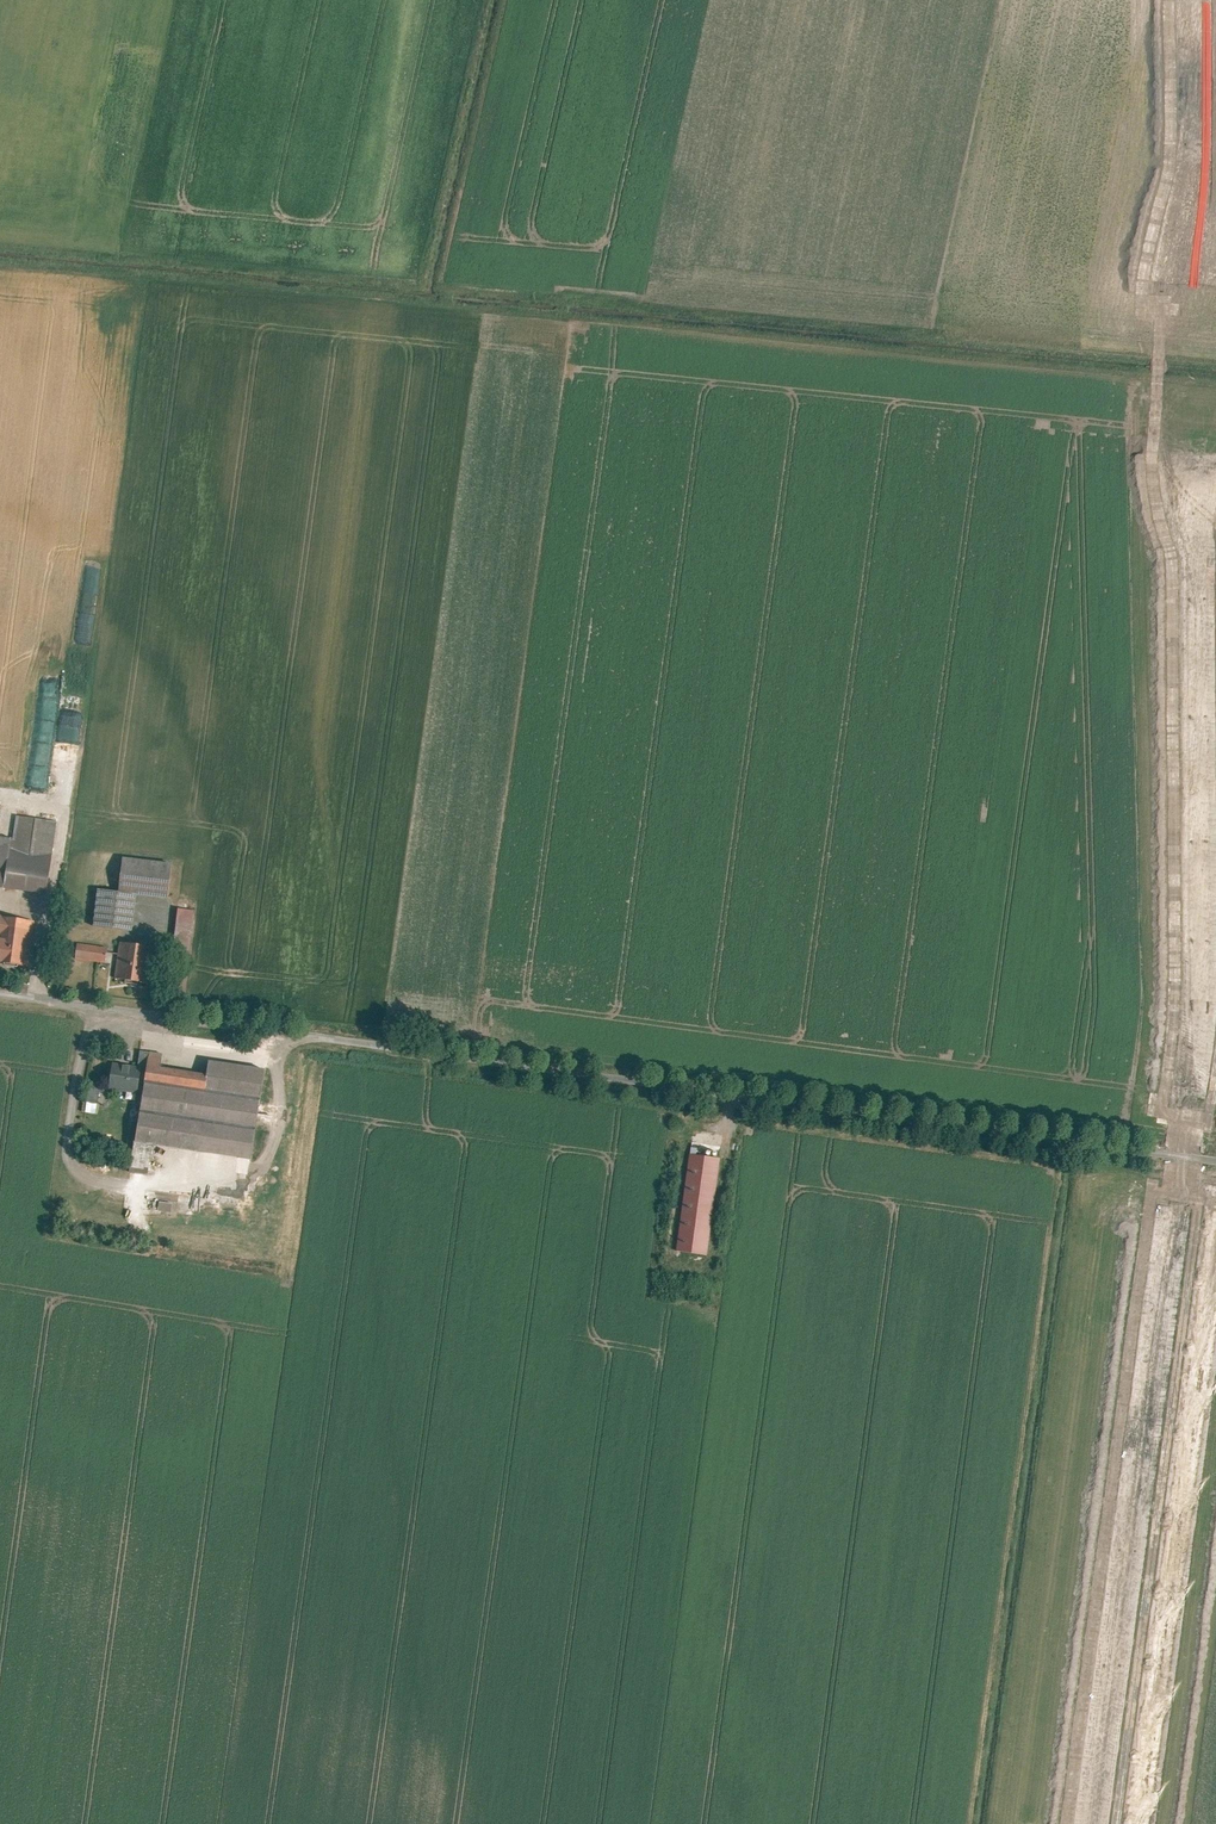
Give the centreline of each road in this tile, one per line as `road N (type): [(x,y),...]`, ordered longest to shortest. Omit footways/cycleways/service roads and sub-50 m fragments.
road 1 (unclassified): [(1215,1160),(0,990)]

